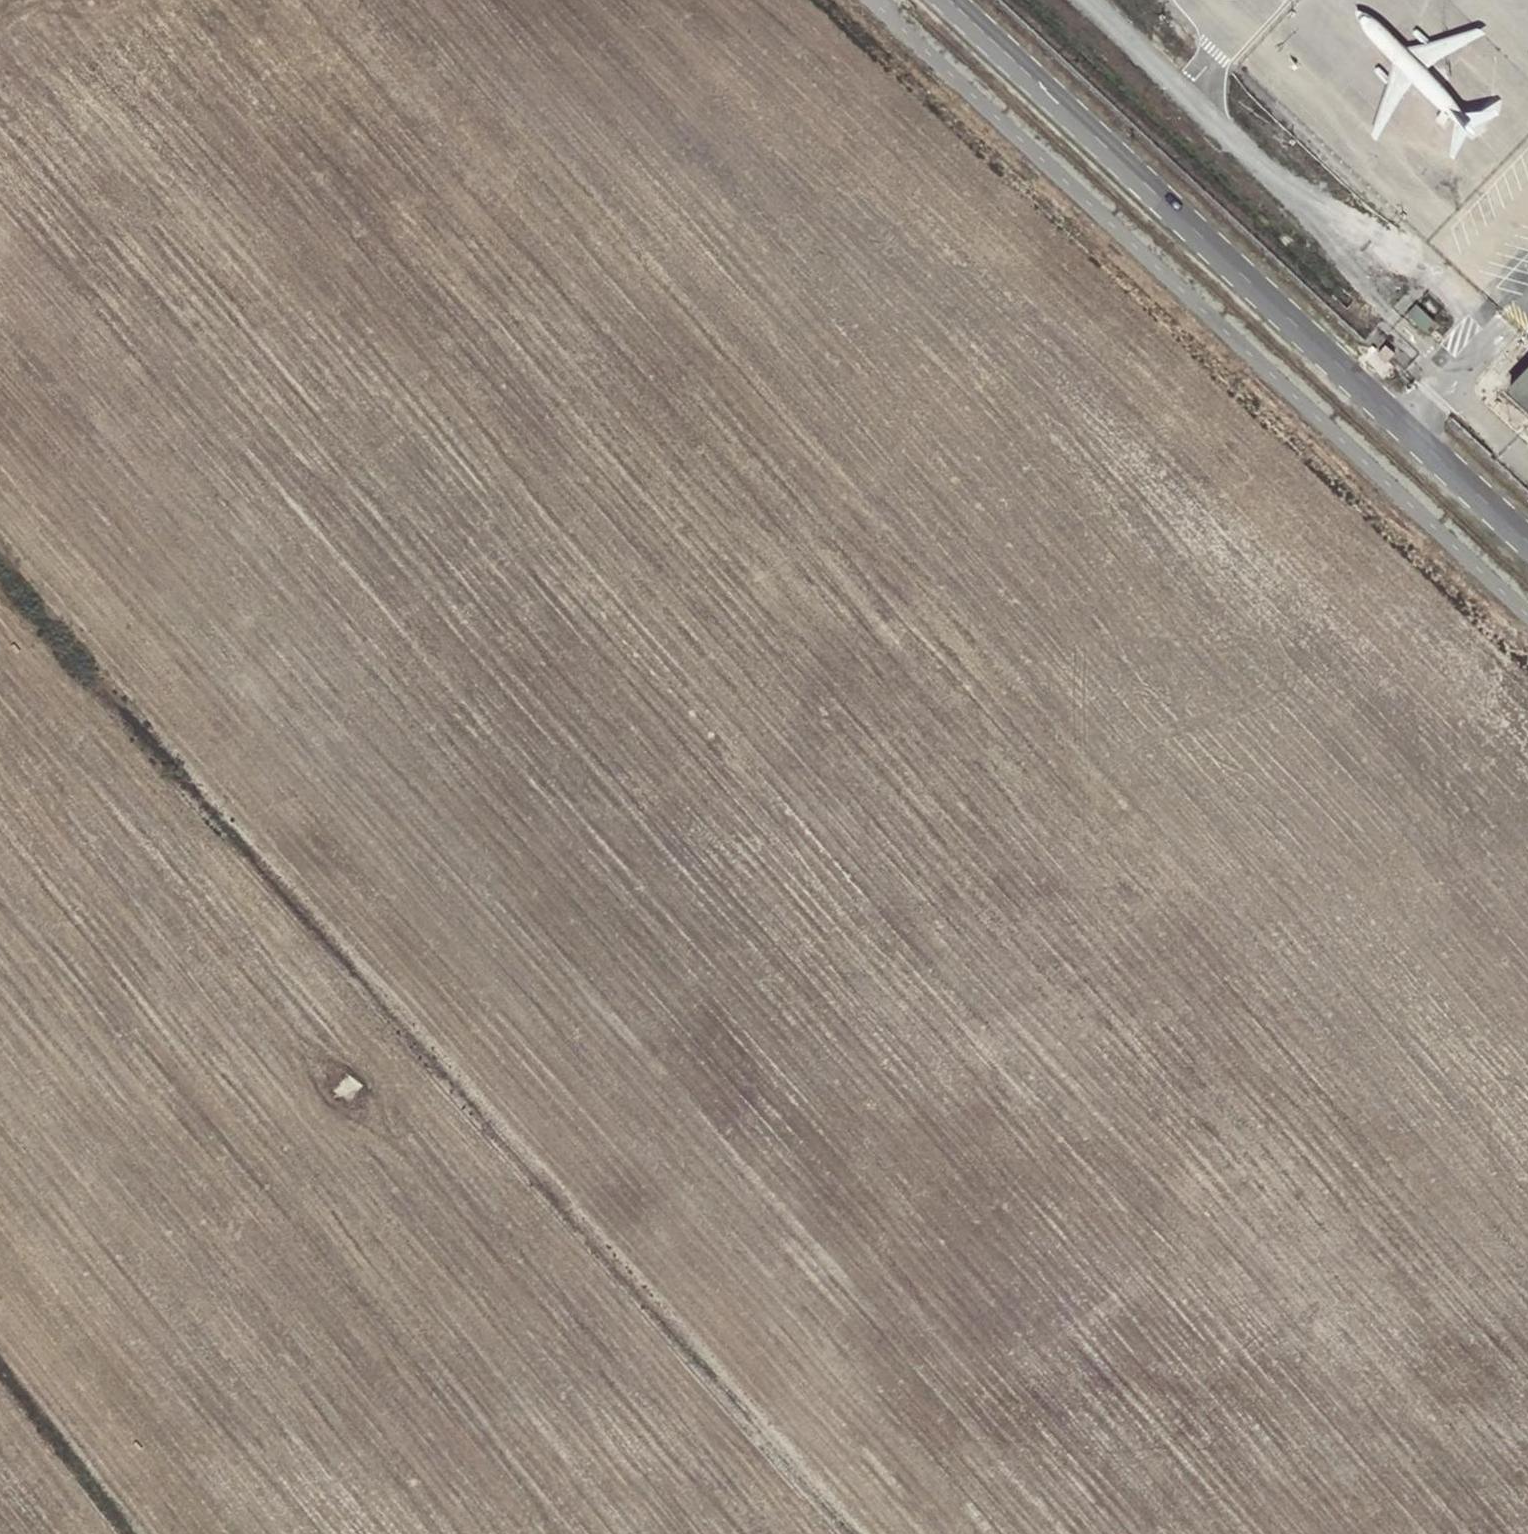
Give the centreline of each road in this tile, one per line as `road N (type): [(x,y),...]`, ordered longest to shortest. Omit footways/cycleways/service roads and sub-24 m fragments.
road 1 (tertiary): [(956,0),(1527,534)]

